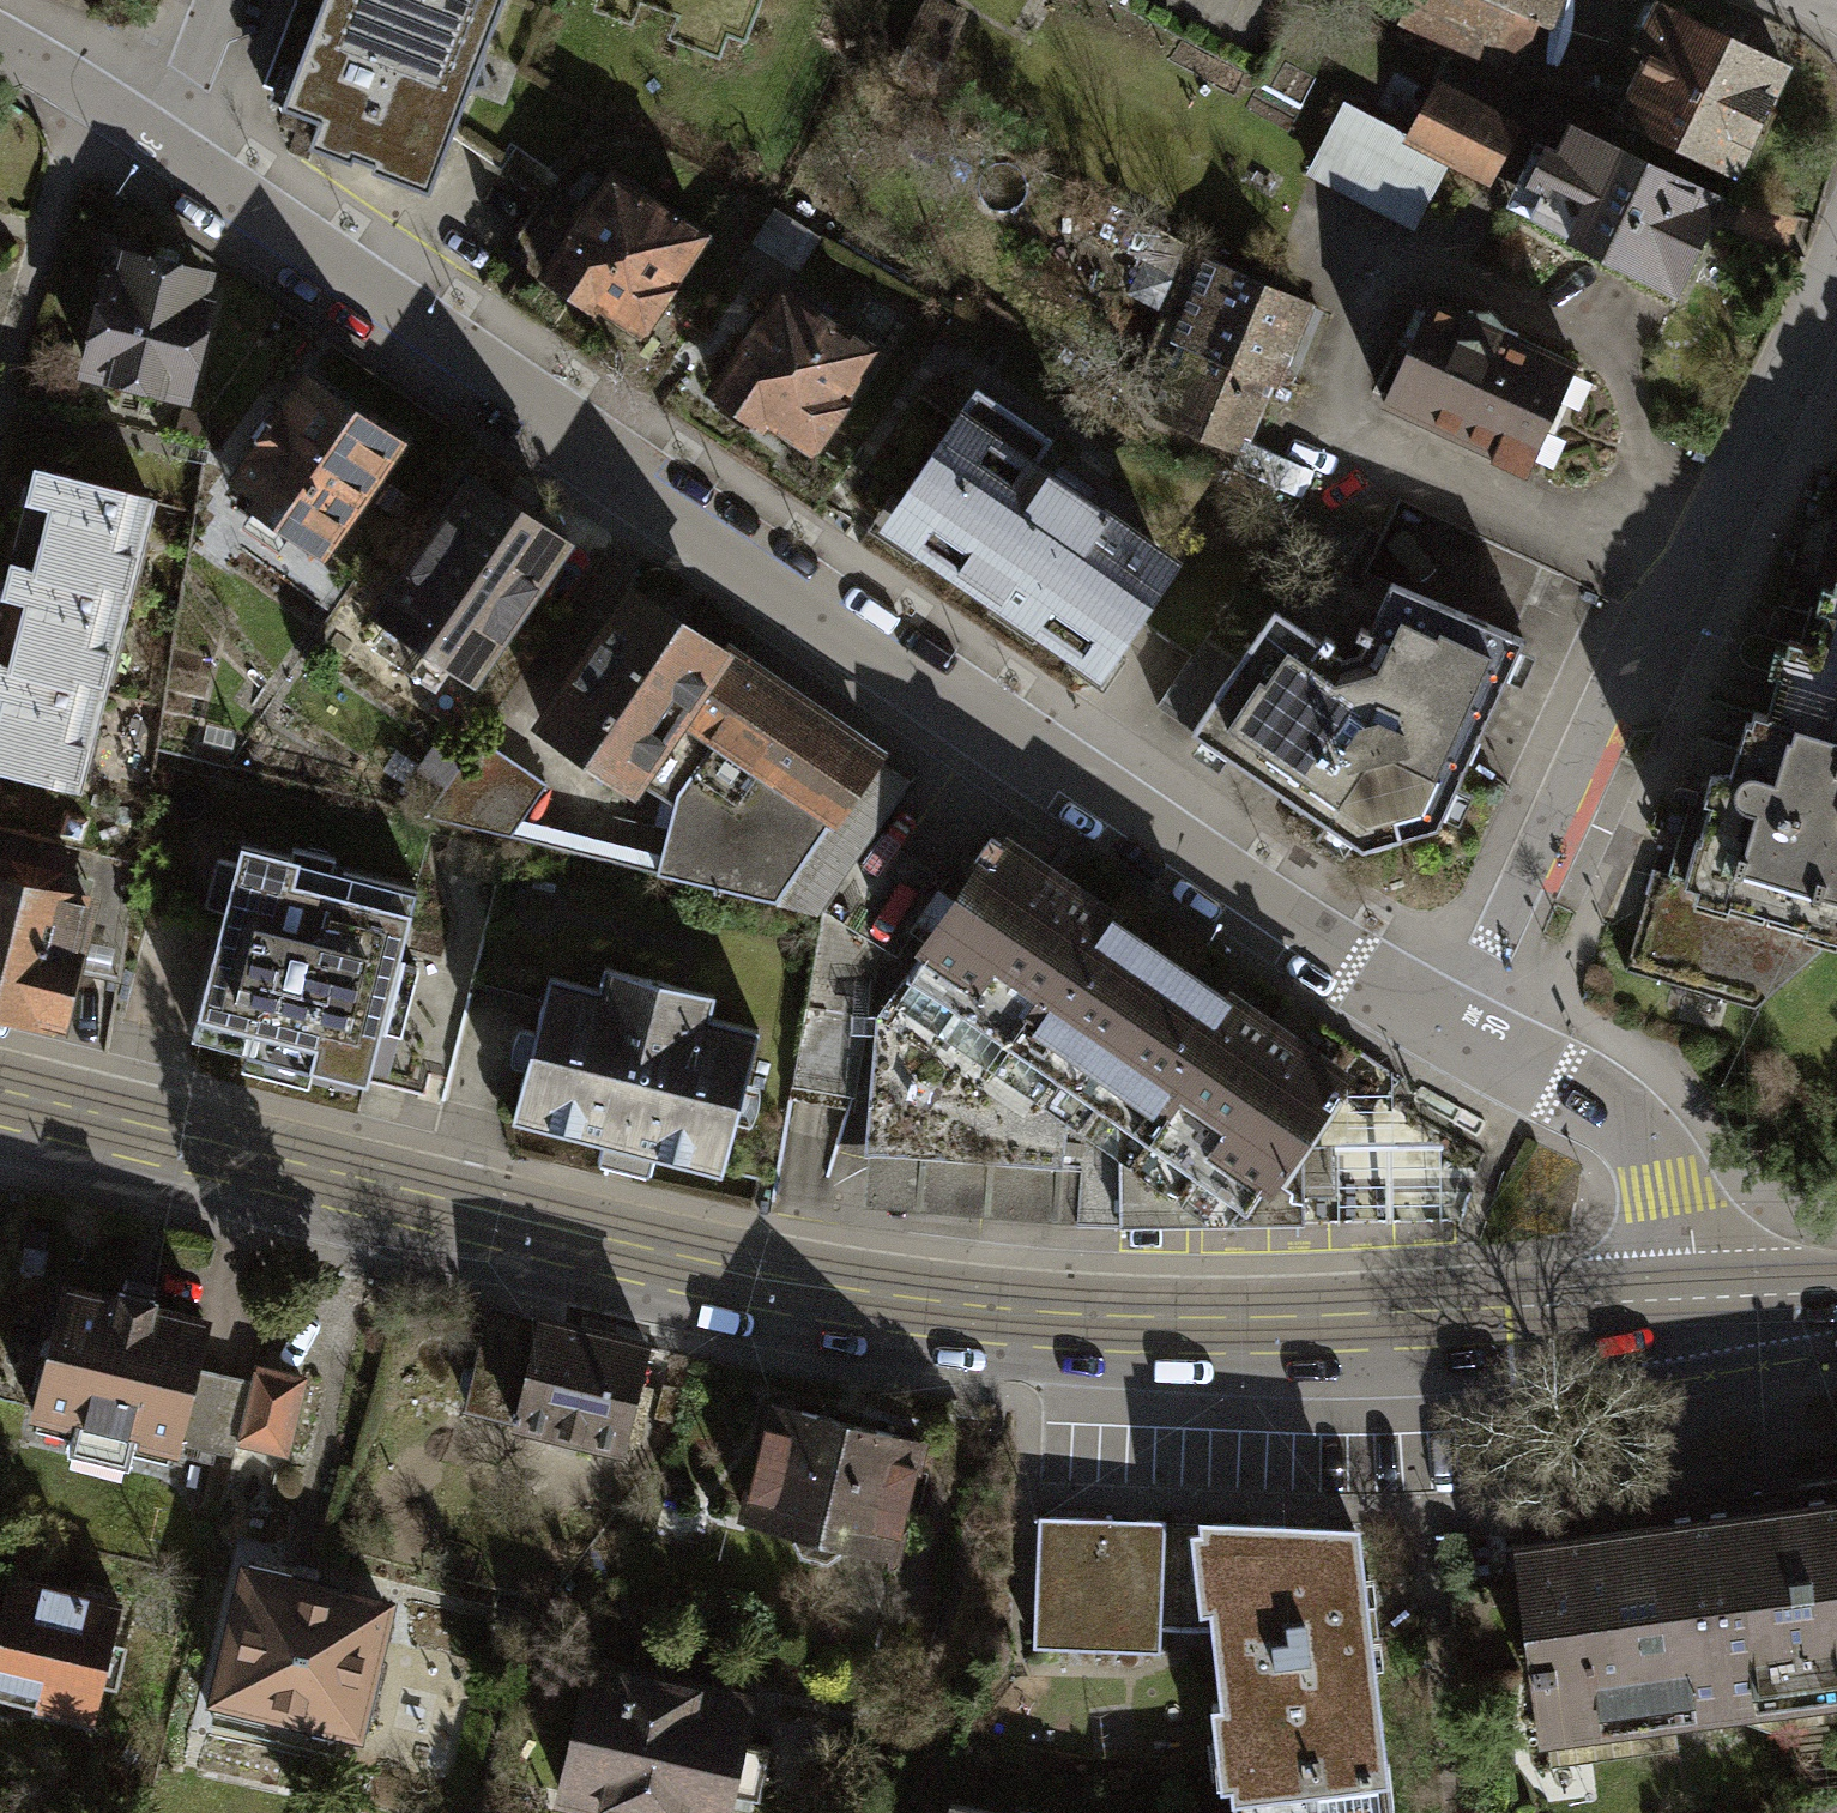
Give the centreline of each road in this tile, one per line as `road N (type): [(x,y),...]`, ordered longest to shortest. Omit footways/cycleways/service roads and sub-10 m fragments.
road 1 (tertiary): [(0,1089),(649,1249),(928,1300),(1231,1317),(1687,1298)]
road 2 (residential): [(1458,1029),(154,138)]
road 3 (residential): [(1836,246),(1778,393),(1684,586),(1647,627),(1602,707),(1458,1029)]
road 4 (residential): [(1687,1298),(1680,1220),(1654,1157),(1633,1131),(1458,1029)]
road 5 (residential): [(0,400),(63,176),(95,104)]
road 6 (residential): [(154,138),(187,87),(221,0)]
road 7 (tertiary): [(1687,1298),(1836,1292)]

